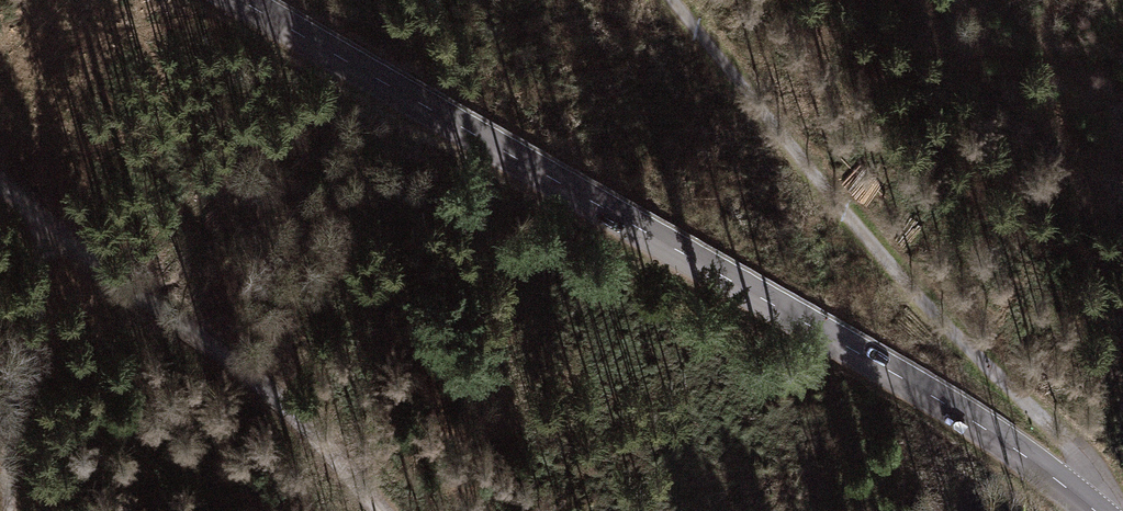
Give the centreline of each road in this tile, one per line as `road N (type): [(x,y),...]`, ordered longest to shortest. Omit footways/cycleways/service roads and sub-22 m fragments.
road 1 (tertiary): [(1095,510),(964,412),(243,0)]
road 2 (track): [(671,0),(791,151),(1080,467),(1075,494)]
road 3 (track): [(42,225),(237,363),(374,510)]
road 4 (track): [(18,388),(37,329),(42,225)]
road 5 (track): [(9,510),(7,451),(18,388)]

